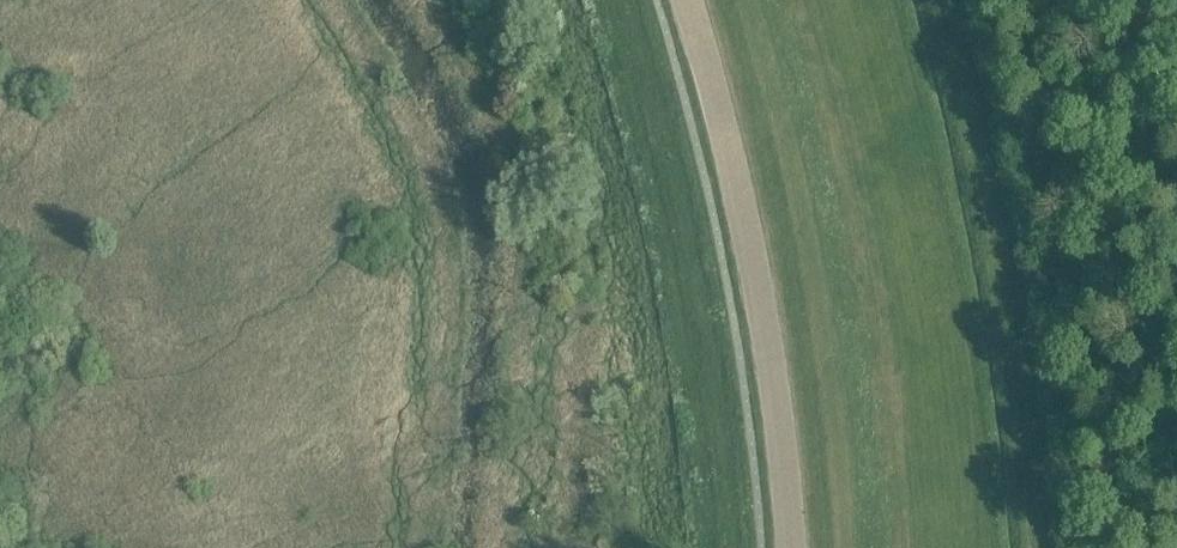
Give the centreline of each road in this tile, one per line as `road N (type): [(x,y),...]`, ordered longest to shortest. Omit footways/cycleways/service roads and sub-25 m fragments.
road 1 (tertiary): [(792,547),(755,262),(689,0)]

